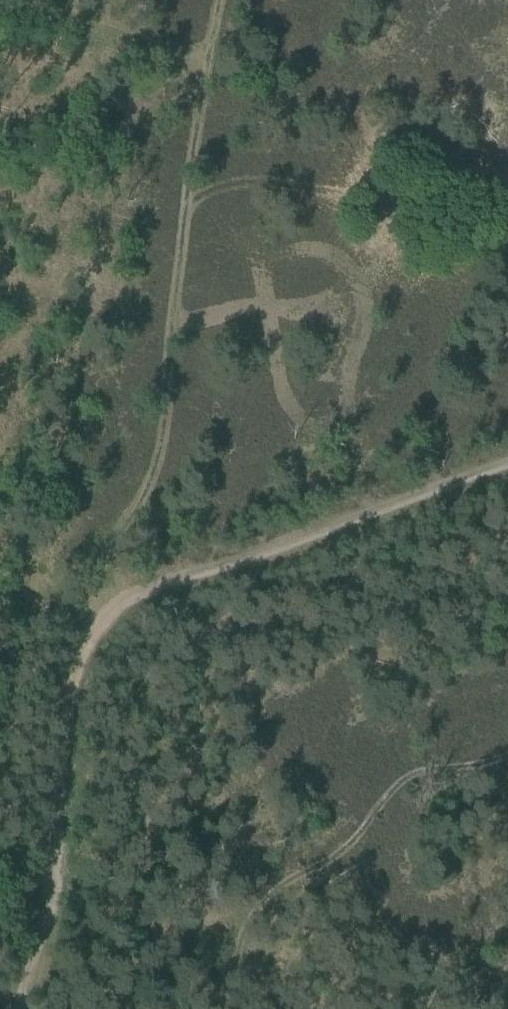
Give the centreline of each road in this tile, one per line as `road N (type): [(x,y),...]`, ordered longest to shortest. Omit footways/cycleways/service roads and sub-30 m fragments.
road 1 (track): [(10,1008),(44,878),(69,691),(81,654),(114,602),(507,463)]
road 2 (track): [(114,602),(162,408),(186,202),(179,157),(223,0)]
road 3 (track): [(223,1008),(242,929),(266,894),(337,851),(411,772),(507,753)]

